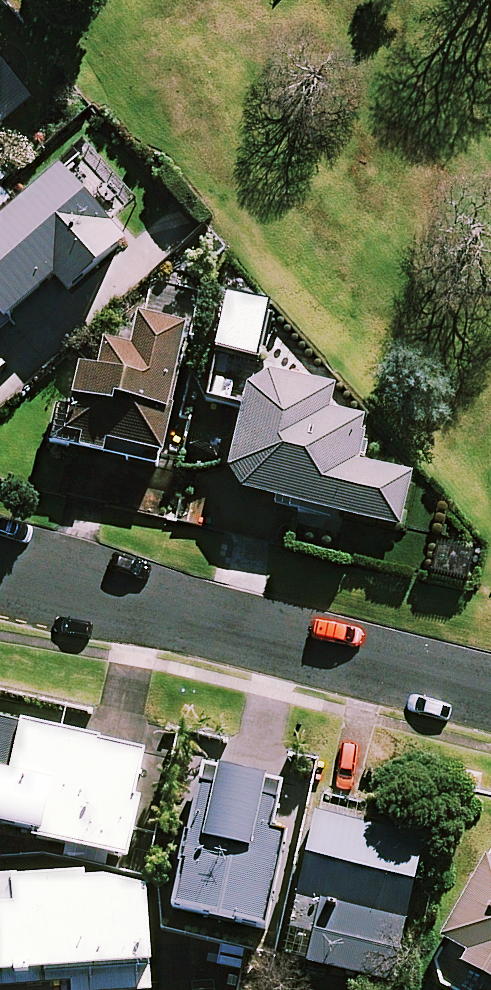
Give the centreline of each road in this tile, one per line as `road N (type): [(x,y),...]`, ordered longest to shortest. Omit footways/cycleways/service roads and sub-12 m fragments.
road 1 (residential): [(0,566),(490,696)]

